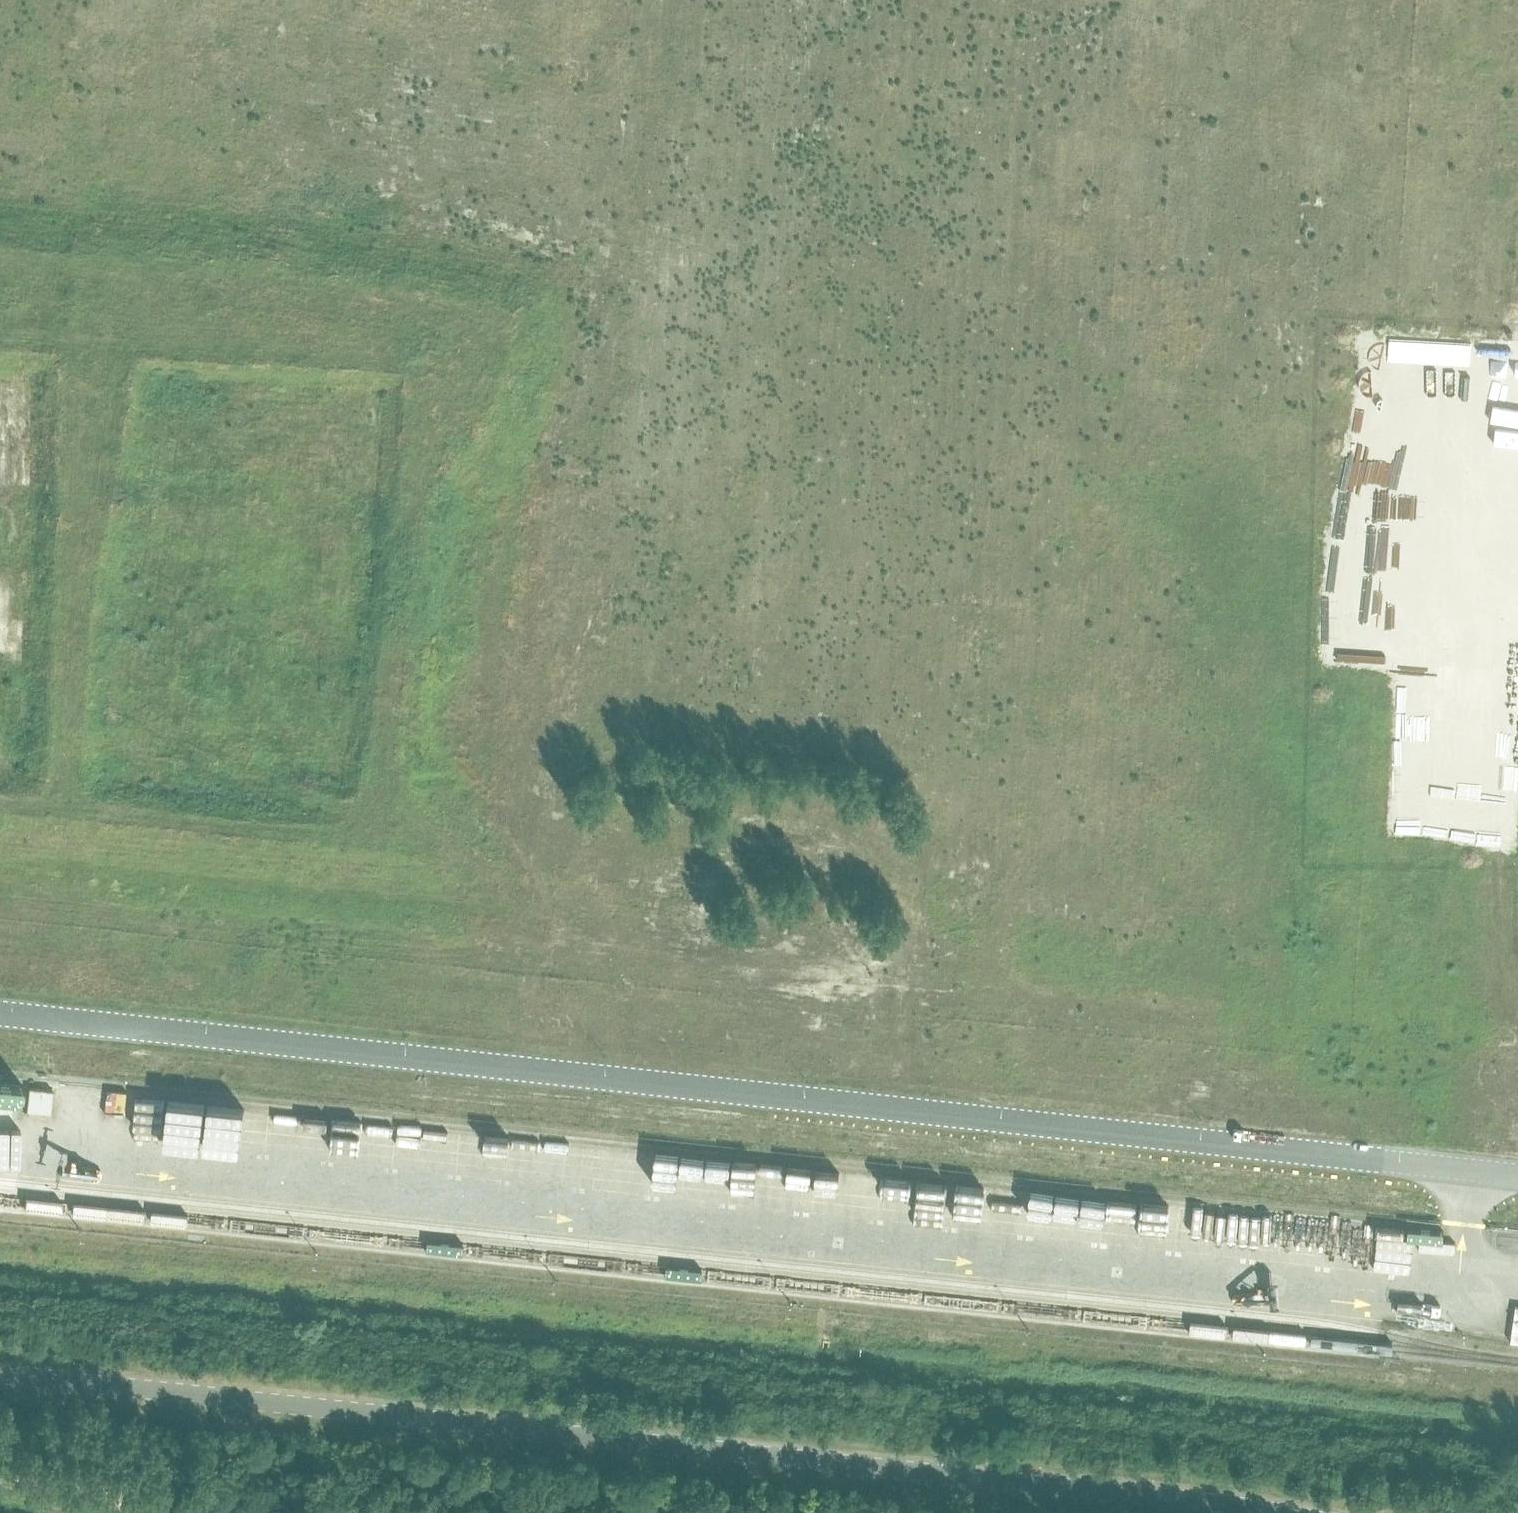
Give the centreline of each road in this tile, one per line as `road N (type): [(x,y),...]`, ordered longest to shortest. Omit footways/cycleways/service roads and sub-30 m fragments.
road 1 (unclassified): [(1517,1175),(0,1014)]
road 2 (unclassified): [(1292,1512),(0,1373)]

